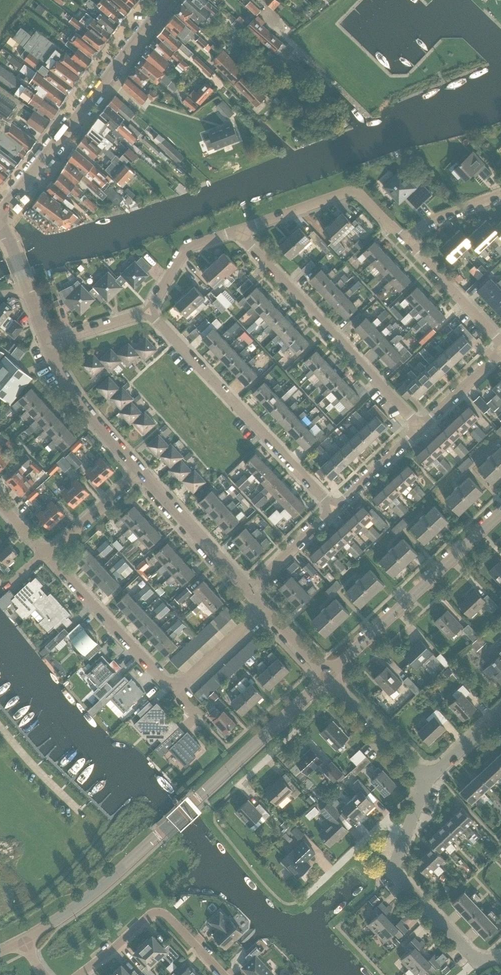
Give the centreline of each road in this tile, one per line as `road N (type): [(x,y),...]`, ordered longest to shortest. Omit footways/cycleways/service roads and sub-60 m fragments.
road 1 (tertiary): [(21,940),(112,877),(327,676)]
road 2 (residential): [(335,511),(149,314)]
road 3 (residential): [(422,428),(238,232)]
road 4 (tertiary): [(0,208),(166,0)]
road 5 (tertiary): [(327,676),(500,513)]
road 6 (residential): [(238,232),(356,189),(408,241)]
road 7 (residential): [(223,974),(158,912),(80,974)]
road 8 (residential): [(172,692),(48,554)]
road 9 (unclassified): [(250,591),(140,472)]
road 10 (residential): [(479,960),(401,882),(395,863),(407,834)]
road 11 (unclassified): [(140,472),(76,398),(48,344)]
road 12 (residential): [(427,779),(327,676)]
road 13 (residential): [(407,834),(390,817),(305,895)]
road 14 (residential): [(408,241),(500,342)]
road 15 (residential): [(149,314),(184,253),(238,232)]
road 16 (residential): [(172,692),(265,607)]
road 17 (residential): [(48,554),(140,472)]
road 18 (residential): [(335,511),(422,428)]

